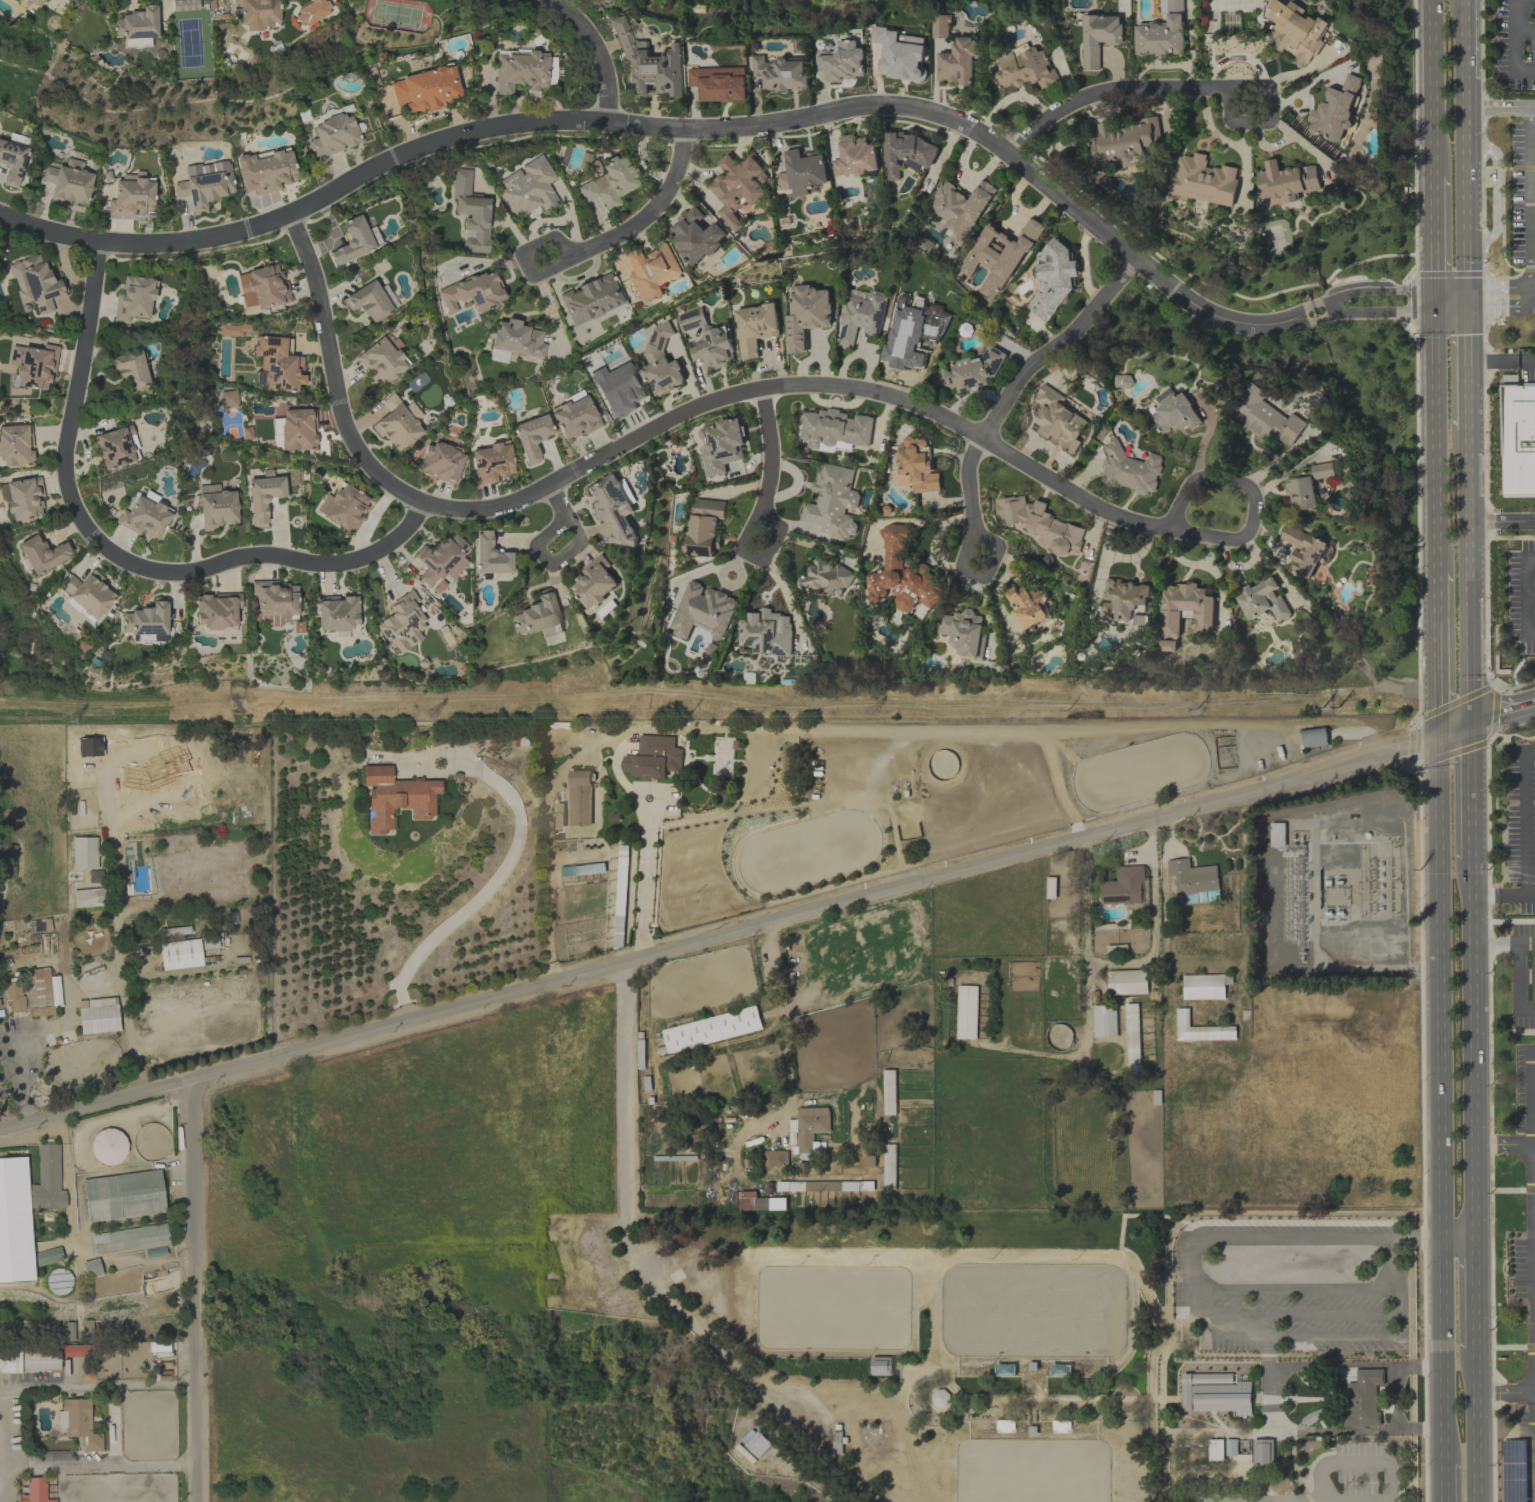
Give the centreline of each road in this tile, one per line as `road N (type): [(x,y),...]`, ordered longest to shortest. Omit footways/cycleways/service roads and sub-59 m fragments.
road 1 (residential): [(0,213),(99,241),(167,242),(246,229),(392,157),(504,123),(734,127),(875,104),(969,127),(1207,313),(1273,323),(1332,307)]
road 2 (residential): [(1362,754),(0,1138)]
road 3 (residential): [(288,213),(313,275),(352,441),(368,464),(422,502),(482,510),(516,500),(697,404),(810,382),(875,391),(941,414),(1116,515),(1242,537)]
road 4 (primary): [(1438,740),(1444,1501)]
road 5 (residential): [(99,241),(63,466),(77,516),(102,545),(148,571),(182,573),(269,554),(323,564),(374,551),(412,521),(422,502)]
road 6 (residential): [(1135,258),(1028,367),(972,452),(966,470),(973,529),(959,570),(981,580),(999,543),(973,529)]
road 7 (residential): [(193,1083),(195,1501)]
road 8 (residential): [(1008,154),(1046,116),(1113,86),(1247,84),(1266,85),(1273,119),(1230,123),(1225,85)]
road 9 (primary): [(1474,1236),(1470,862)]
road 10 (residential): [(684,126),(671,182),(645,217),(626,231),(574,257),(553,266),(531,278),(518,252),(554,233),(574,257)]
road 11 (primary): [(1465,300),(1465,0)]
road 12 (primary): [(1433,300),(1436,573)]
road 13 (residential): [(760,386),(769,472),(737,548),(758,561),(780,524),(755,510)]
road 14 (primary): [(1468,716),(1467,521)]
road 15 (primary): [(1430,0),(1432,176)]
road 16 (residential): [(548,485),(581,537),(546,564),(534,543),(567,516)]
road 17 (residential): [(1242,537),(1256,495),(1246,483),(1202,475),(1188,480),(1172,530)]
road 18 (primary): [(1475,1391),(1474,1236)]
road 19 (primary): [(1436,573),(1438,726)]
road 20 (residential): [(545,0),(593,43),(609,121)]
road 21 (primary): [(1467,431),(1465,300)]
road 22 (primary): [(1470,862),(1468,731)]
road 23 (primary): [(1432,176),(1433,300)]

